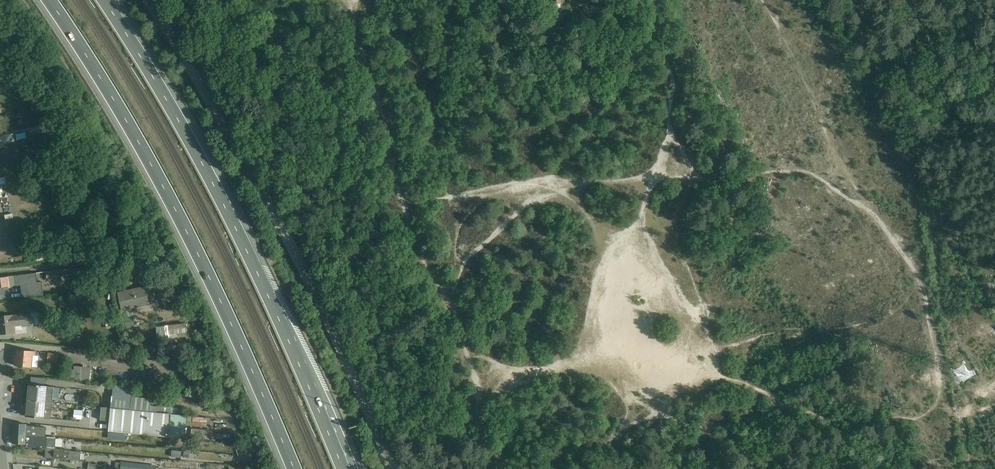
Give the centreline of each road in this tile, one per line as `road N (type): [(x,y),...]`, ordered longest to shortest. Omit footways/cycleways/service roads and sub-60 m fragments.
road 1 (motorway): [(49,0),(161,183),(294,468)]
road 2 (motorway): [(344,468),(230,217),(104,0)]
road 3 (unclassified): [(151,0),(304,268),(389,468)]

